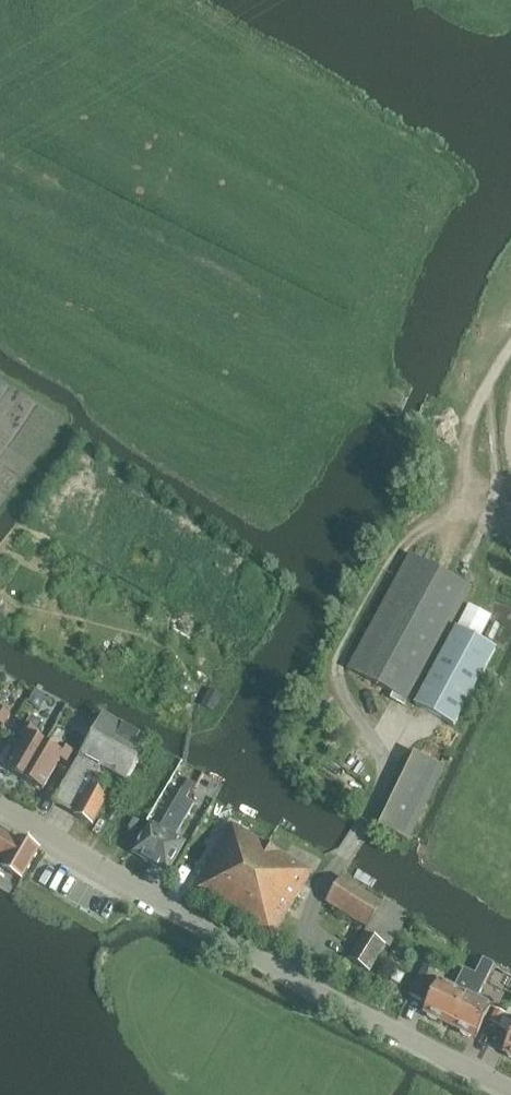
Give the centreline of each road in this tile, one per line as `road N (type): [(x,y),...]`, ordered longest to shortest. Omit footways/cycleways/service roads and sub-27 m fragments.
road 1 (track): [(510,352),(471,411),(463,500),(403,543),(336,668),(384,756)]
road 2 (residential): [(510,1082),(179,917)]
road 3 (unclassified): [(179,917),(0,806)]

